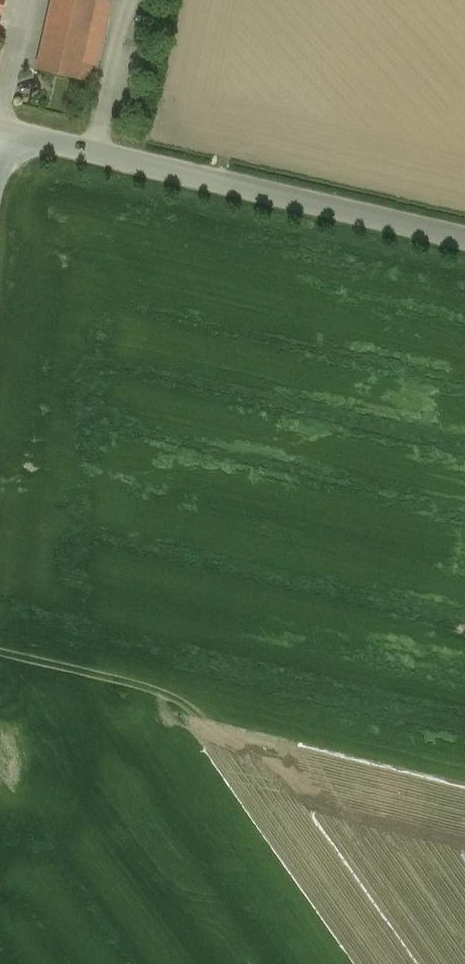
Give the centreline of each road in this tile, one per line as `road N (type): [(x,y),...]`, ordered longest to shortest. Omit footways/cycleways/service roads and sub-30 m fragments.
road 1 (residential): [(2,127),(464,237)]

